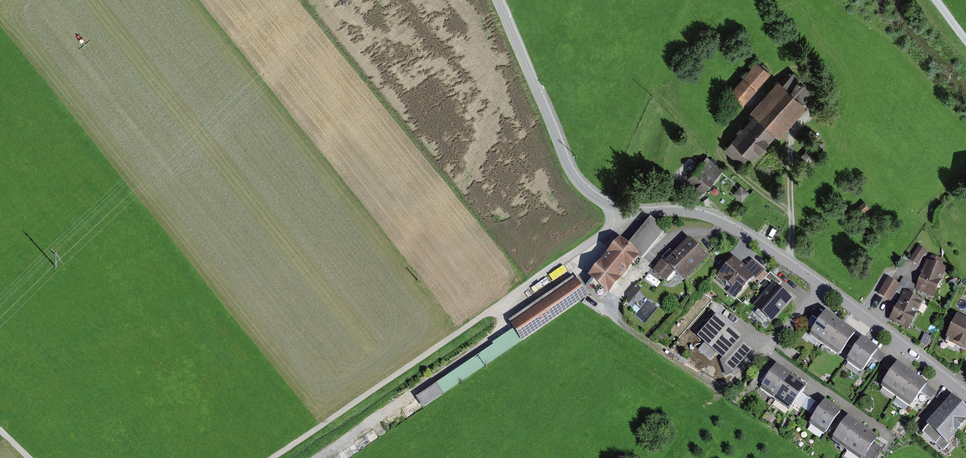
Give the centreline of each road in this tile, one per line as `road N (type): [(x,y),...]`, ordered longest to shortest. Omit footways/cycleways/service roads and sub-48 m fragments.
road 1 (residential): [(965,395),(732,228),(693,213),(623,210),(594,197),(566,162),(497,0)]
road 2 (track): [(517,294),(274,457)]
road 3 (track): [(732,385),(713,383),(624,321),(621,296)]

